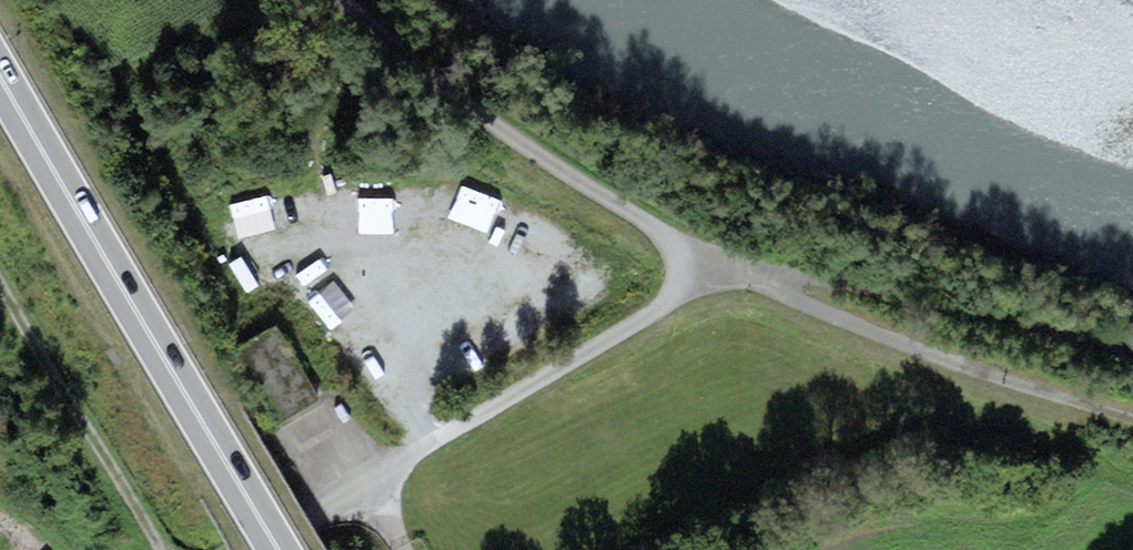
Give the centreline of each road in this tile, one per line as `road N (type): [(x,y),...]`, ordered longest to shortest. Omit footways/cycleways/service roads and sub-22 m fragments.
road 1 (trunk): [(0,72),(277,549)]
road 2 (unclassified): [(705,259),(653,312),(241,549)]
road 3 (track): [(705,259),(789,302),(915,348),(1132,416)]
road 4 (unclassified): [(705,259),(518,140),(345,0)]
road 5 (track): [(162,549),(0,282)]

